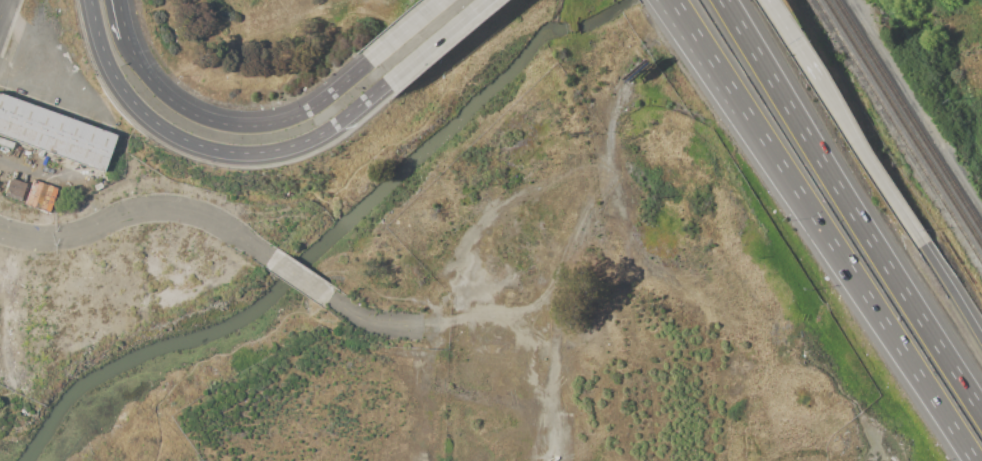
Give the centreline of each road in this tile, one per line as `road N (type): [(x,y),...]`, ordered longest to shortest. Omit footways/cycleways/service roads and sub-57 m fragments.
road 1 (motorway): [(981,414),(721,0)]
road 2 (tertiary): [(89,0),(122,91),(169,133),(198,145),(245,153),(291,146),(334,125),(386,82)]
road 3 (tertiary): [(369,62),(297,115),(238,126),(168,100),(126,38)]
road 4 (motorway): [(816,218),(974,460)]
road 5 (residential): [(0,230),(54,238),(139,210),(175,209),(210,220),(268,258)]
road 6 (motorway): [(652,0),(816,218)]
road 7 (motorway): [(673,0),(816,218)]
road 8 (motorway): [(922,245),(819,78)]
road 9 (tertiary): [(386,82),(485,0)]

